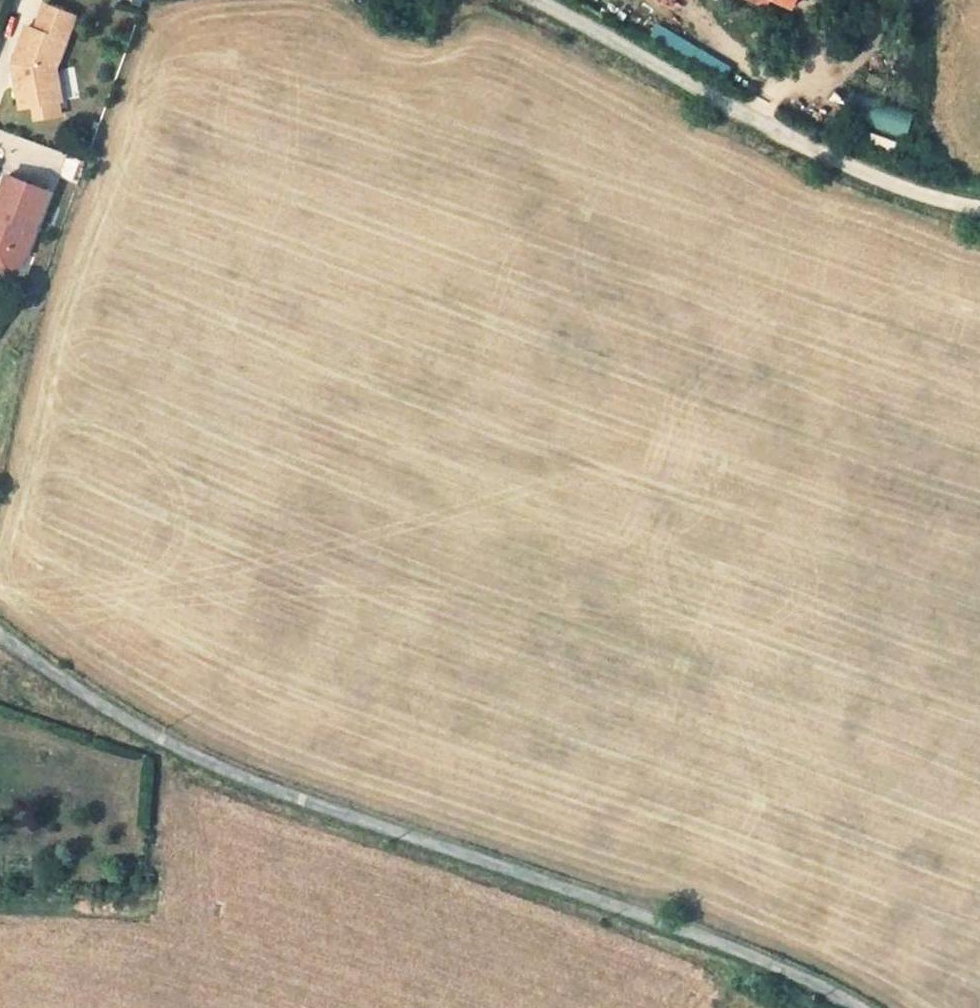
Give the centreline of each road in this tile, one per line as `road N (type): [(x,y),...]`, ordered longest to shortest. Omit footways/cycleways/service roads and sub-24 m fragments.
road 1 (residential): [(861,1007),(738,949),(197,761),(0,637)]
road 2 (unclassified): [(523,0),(894,186),(979,204)]

